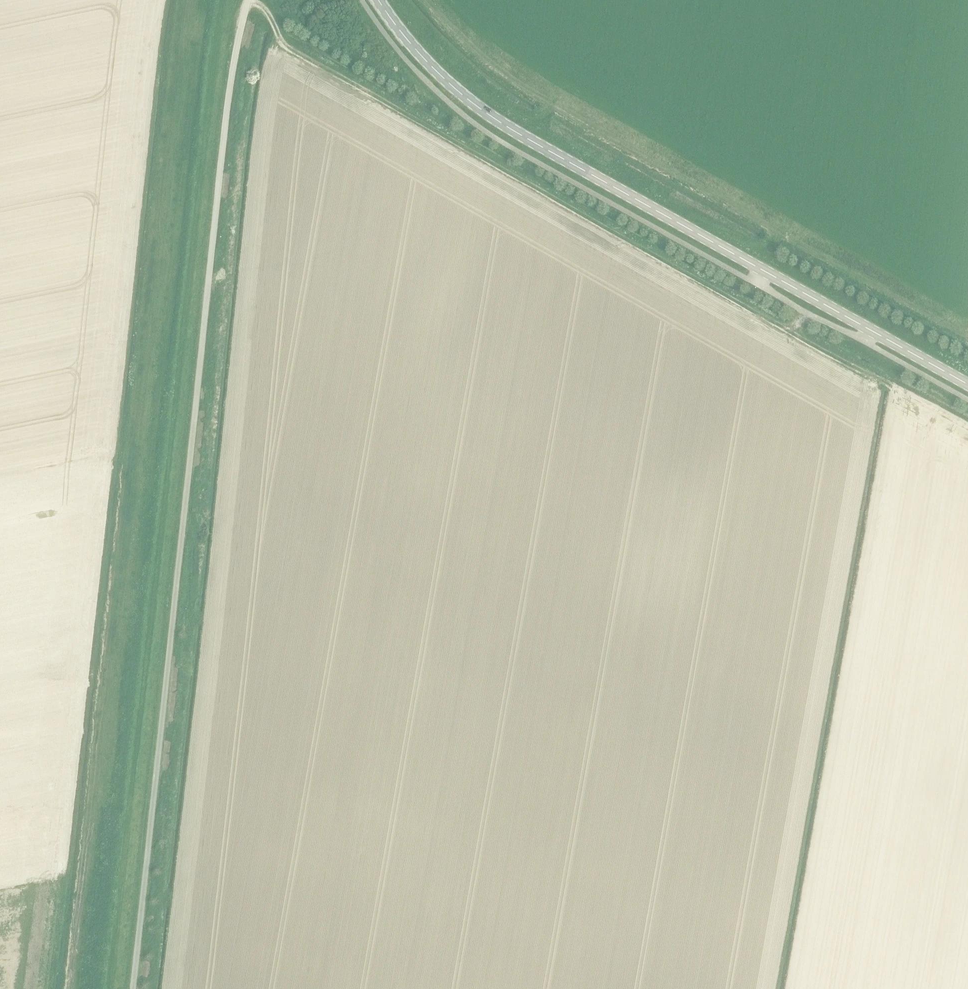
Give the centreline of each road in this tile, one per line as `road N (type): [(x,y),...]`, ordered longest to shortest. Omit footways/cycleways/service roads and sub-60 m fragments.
road 1 (unclassified): [(131,988),(246,0)]
road 2 (secondary): [(375,0),(421,59),(473,103),(967,386)]

